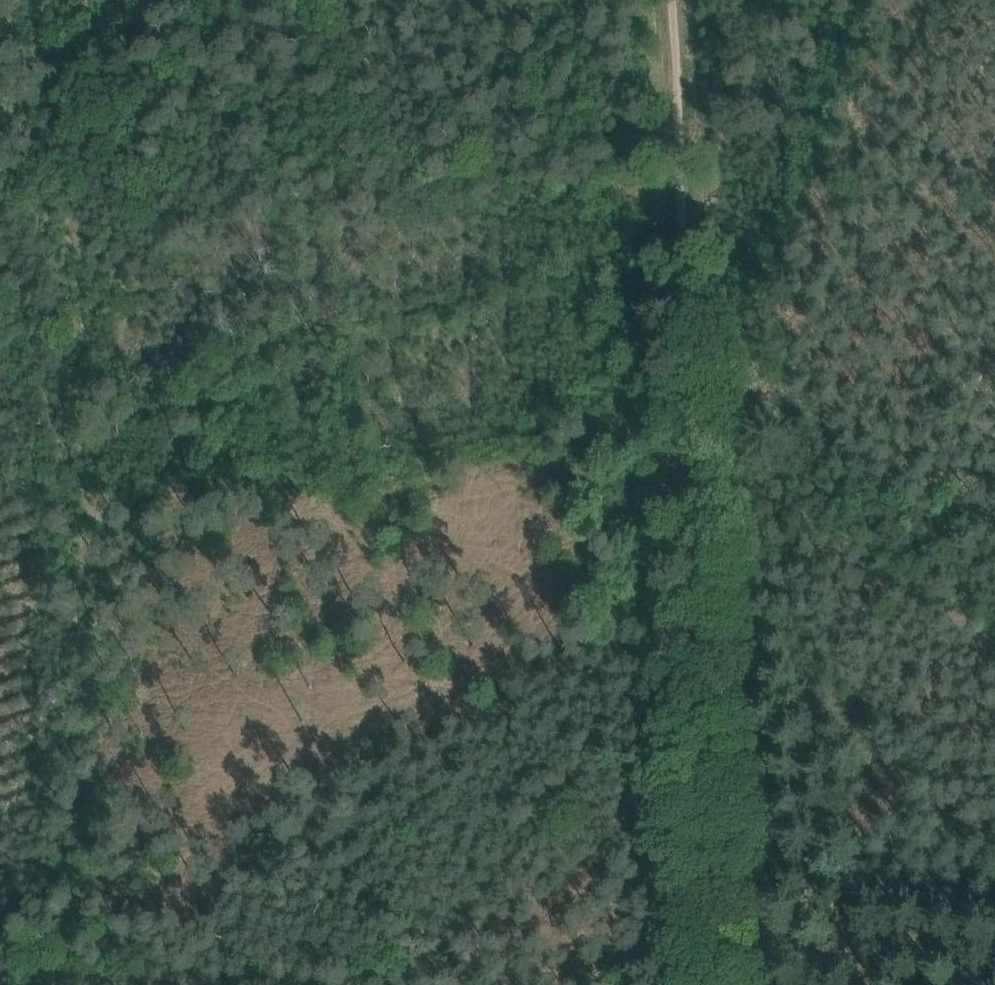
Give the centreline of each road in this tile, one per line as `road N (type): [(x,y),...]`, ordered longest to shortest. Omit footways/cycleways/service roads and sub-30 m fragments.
road 1 (track): [(720,984),(692,425)]
road 2 (track): [(692,425),(672,0)]

